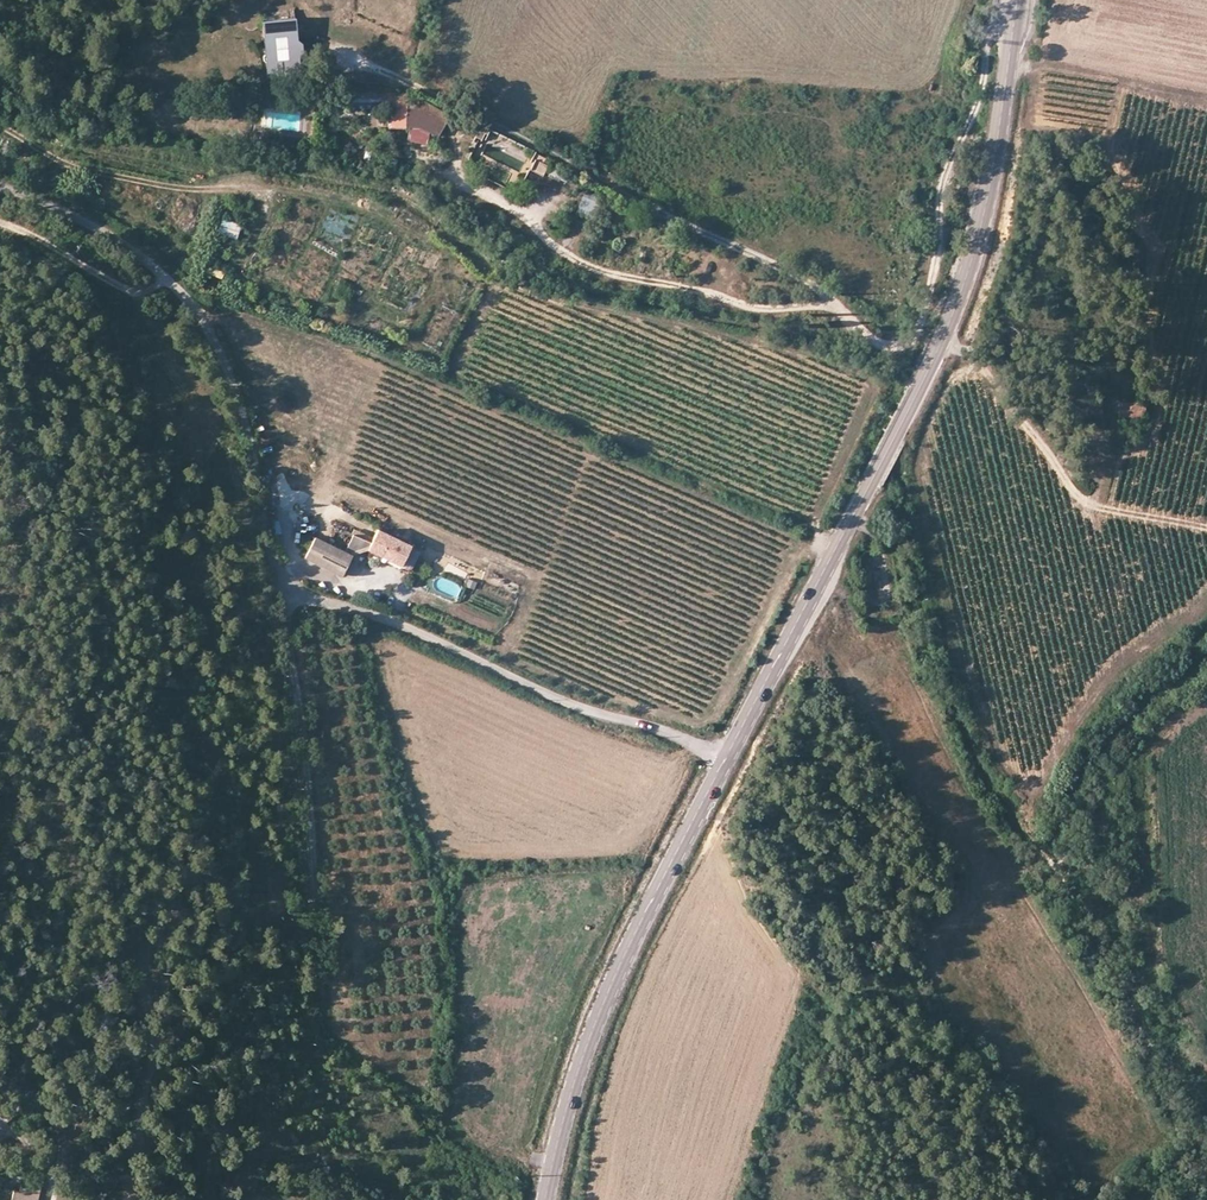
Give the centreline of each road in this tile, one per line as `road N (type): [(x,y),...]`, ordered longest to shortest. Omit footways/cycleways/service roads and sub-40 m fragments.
road 1 (unclassified): [(0,186),(133,251),(172,282),(205,323),(232,381),(278,578),(294,602),(363,608),(590,712),(663,730),(722,761)]
road 2 (track): [(1014,17),(988,36),(979,102),(946,175),(926,311),(903,348),(865,332),(809,281),(337,56)]
road 3 (tertiary): [(1016,0),(974,253),(922,386),(870,481)]
road 4 (tertiary): [(545,1199),(590,1035),(722,761)]
road 5 (track): [(836,307),(739,306),(599,271),(543,242),(487,191)]
road 6 (tertiary): [(722,761),(870,481)]
road 7 (track): [(0,126),(60,166),(229,194)]

